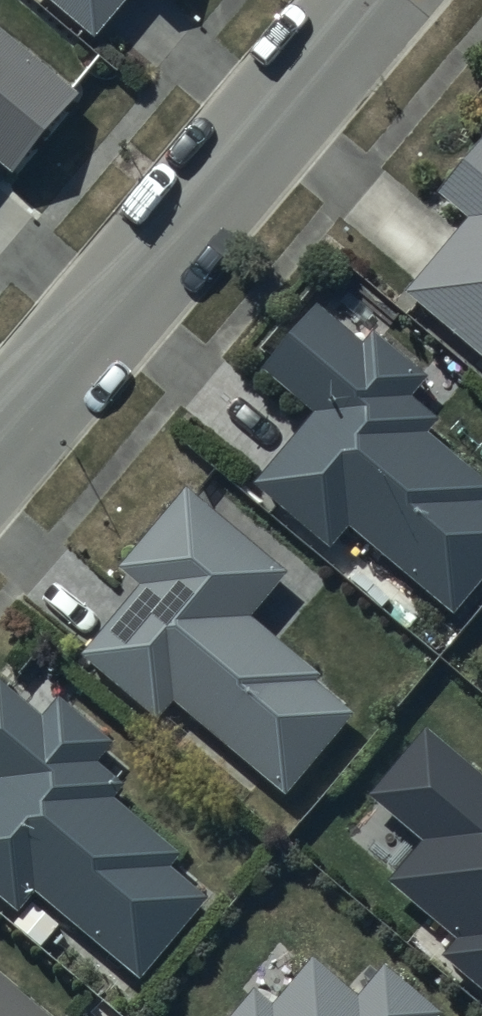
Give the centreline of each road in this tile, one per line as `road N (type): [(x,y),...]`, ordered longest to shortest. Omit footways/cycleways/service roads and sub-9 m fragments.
road 1 (residential): [(0,439),(369,0)]

